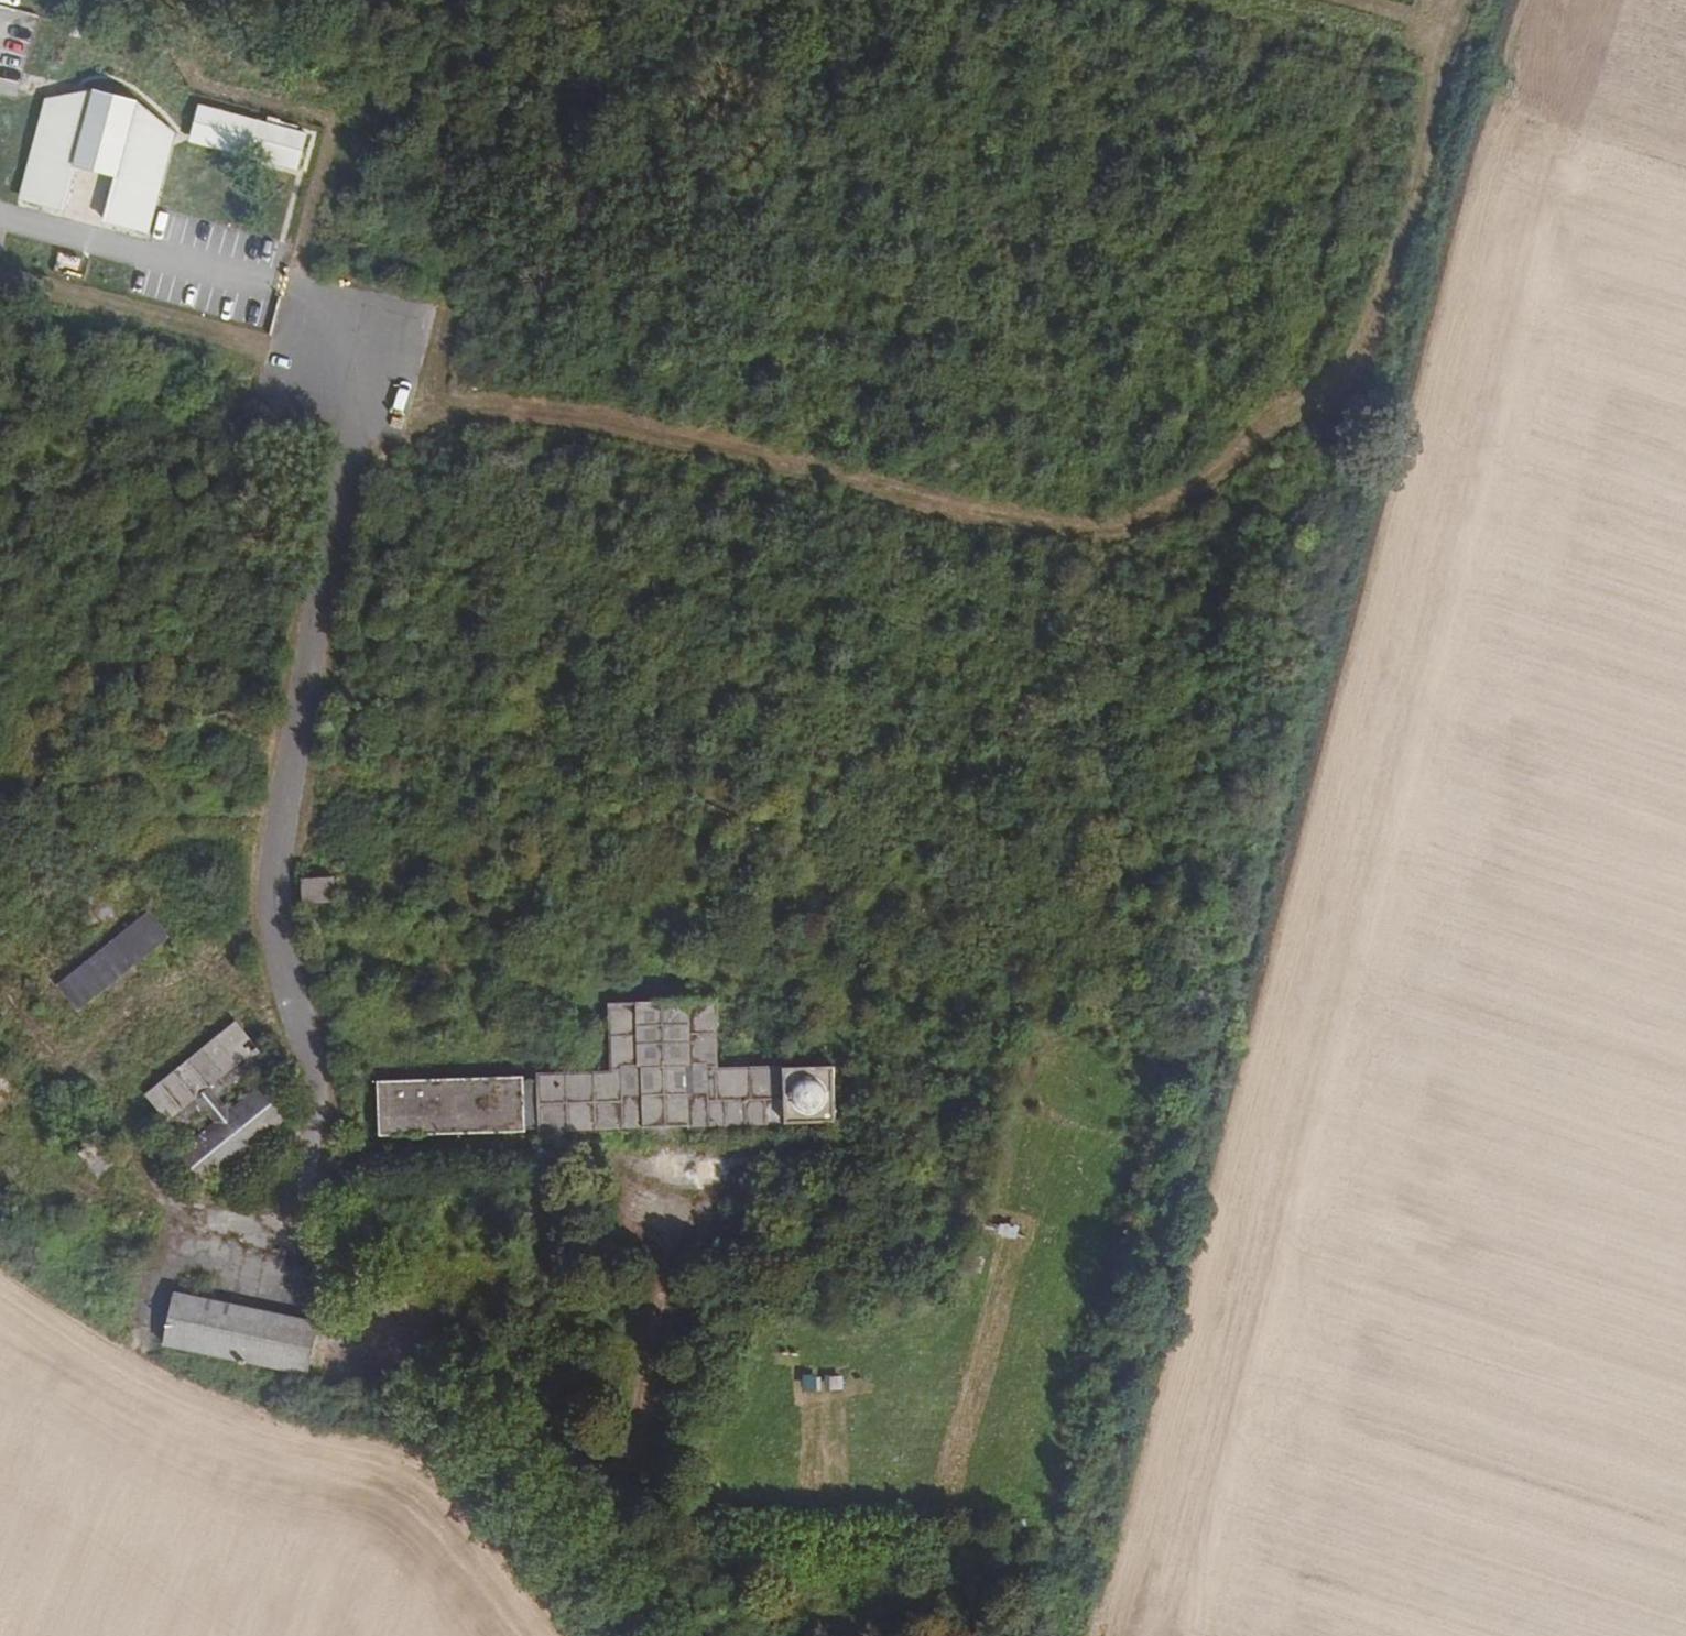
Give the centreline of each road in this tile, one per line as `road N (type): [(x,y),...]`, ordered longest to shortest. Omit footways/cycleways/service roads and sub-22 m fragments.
road 1 (residential): [(646,1635),(329,1192),(316,1063),(272,922),(374,324)]

